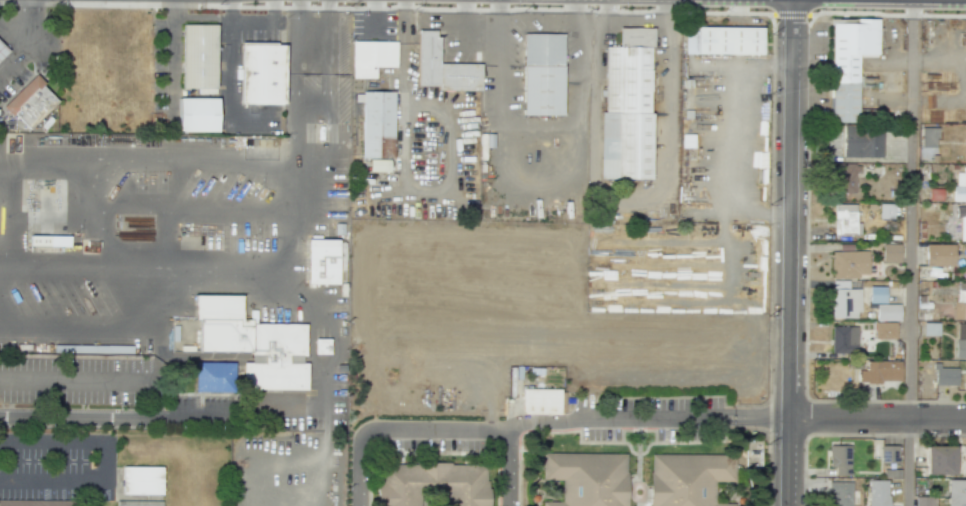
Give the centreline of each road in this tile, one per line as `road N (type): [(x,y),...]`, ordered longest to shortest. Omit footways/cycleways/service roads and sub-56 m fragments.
road 1 (residential): [(786,505),(791,0)]
road 2 (residential): [(786,419),(965,419)]

